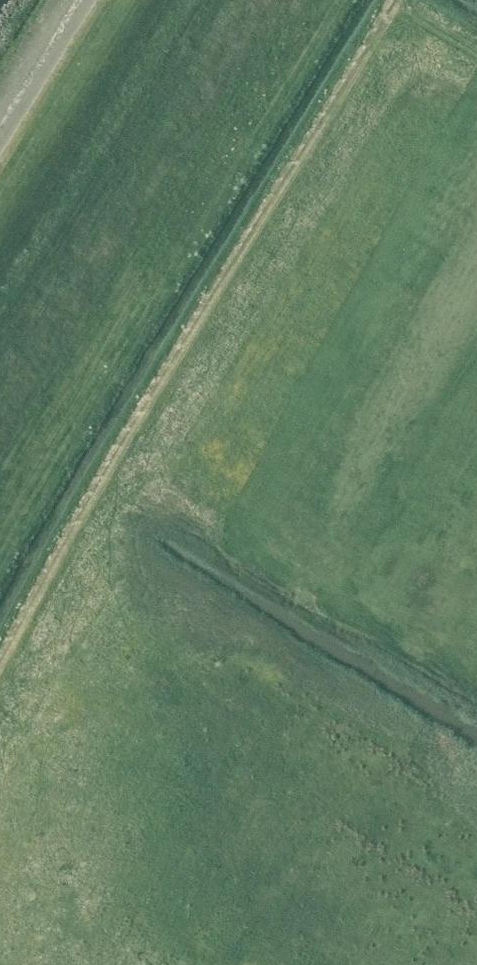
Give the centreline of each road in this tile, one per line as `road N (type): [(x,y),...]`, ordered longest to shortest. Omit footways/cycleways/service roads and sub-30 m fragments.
road 1 (unclassified): [(0,145),(90,0)]

